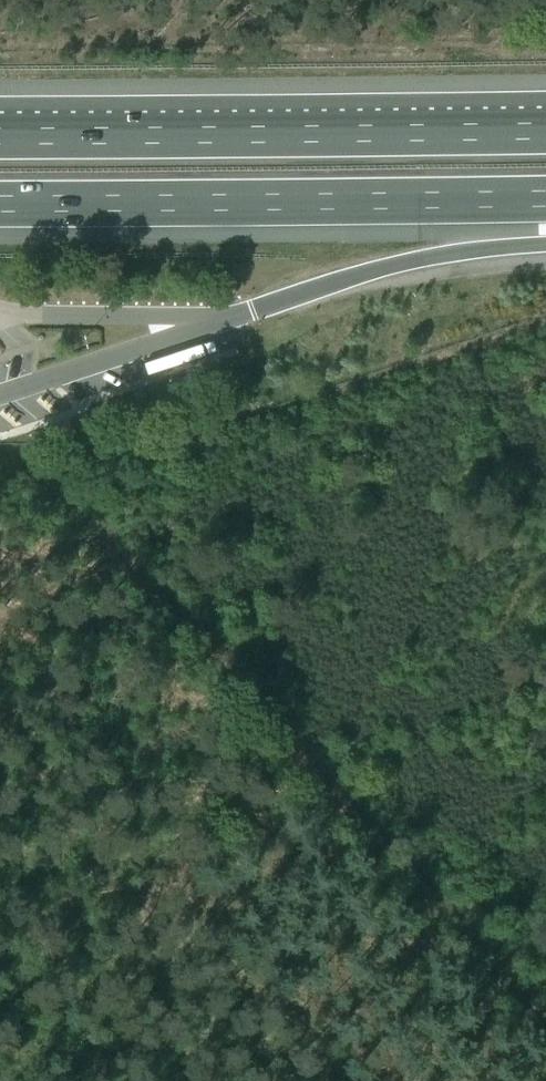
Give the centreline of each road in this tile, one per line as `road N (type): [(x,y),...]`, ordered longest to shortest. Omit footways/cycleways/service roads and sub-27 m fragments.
road 1 (motorway): [(0,204),(545,198)]
road 2 (motorway): [(545,130),(0,134)]
road 3 (motorway): [(313,289),(408,263),(545,242)]

